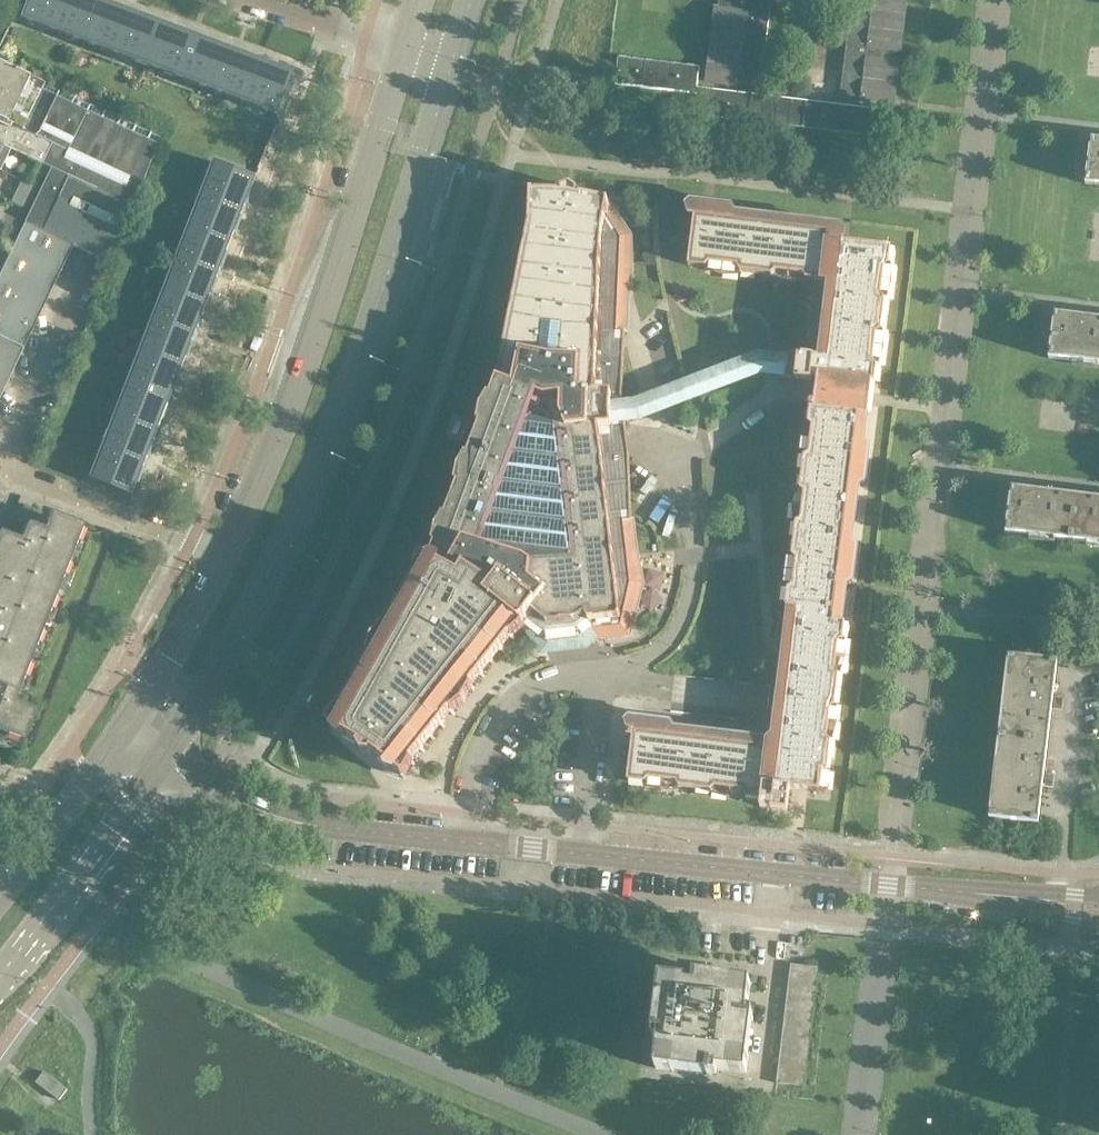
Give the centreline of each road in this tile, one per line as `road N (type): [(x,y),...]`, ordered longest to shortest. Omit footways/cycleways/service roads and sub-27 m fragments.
road 1 (tertiary): [(1098,908),(324,826),(229,800),(166,758)]
road 2 (secondary): [(166,758),(277,561),(336,427),(450,66)]
road 3 (secondary): [(411,51),(378,125),(298,376),(224,556)]
road 4 (secondary): [(0,985),(135,810),(166,758)]
road 5 (residential): [(224,556),(0,468)]
road 6 (secondary): [(126,729),(0,896)]
road 7 (secondary): [(224,556),(126,729)]
road 8 (residential): [(411,51),(258,0)]

